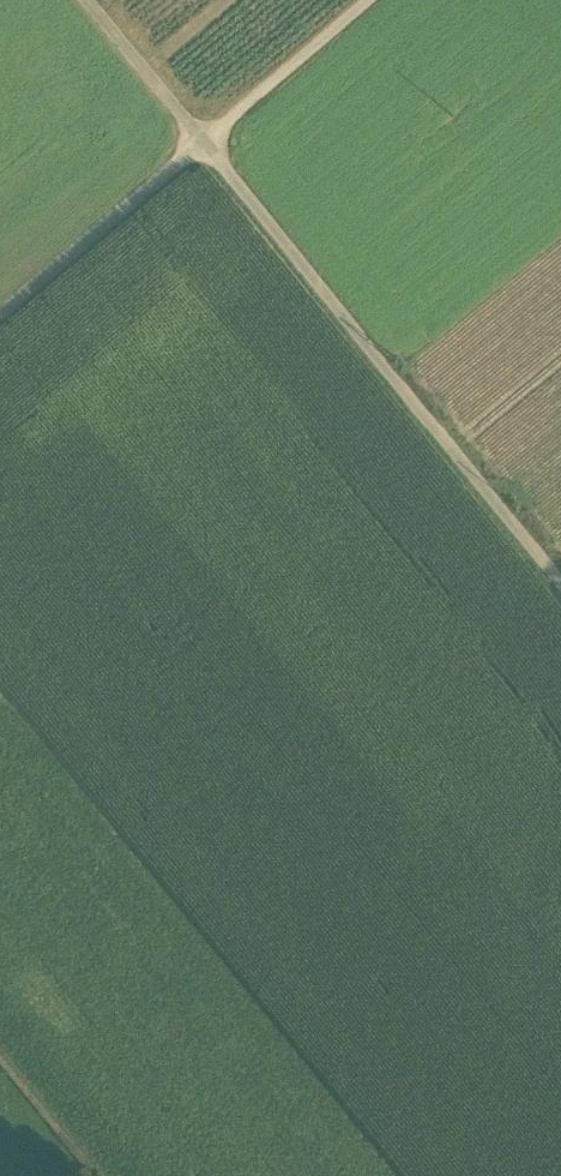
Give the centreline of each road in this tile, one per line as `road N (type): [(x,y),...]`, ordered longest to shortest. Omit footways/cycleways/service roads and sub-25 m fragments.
road 1 (track): [(560,587),(87,0)]
road 2 (track): [(0,313),(364,0)]

